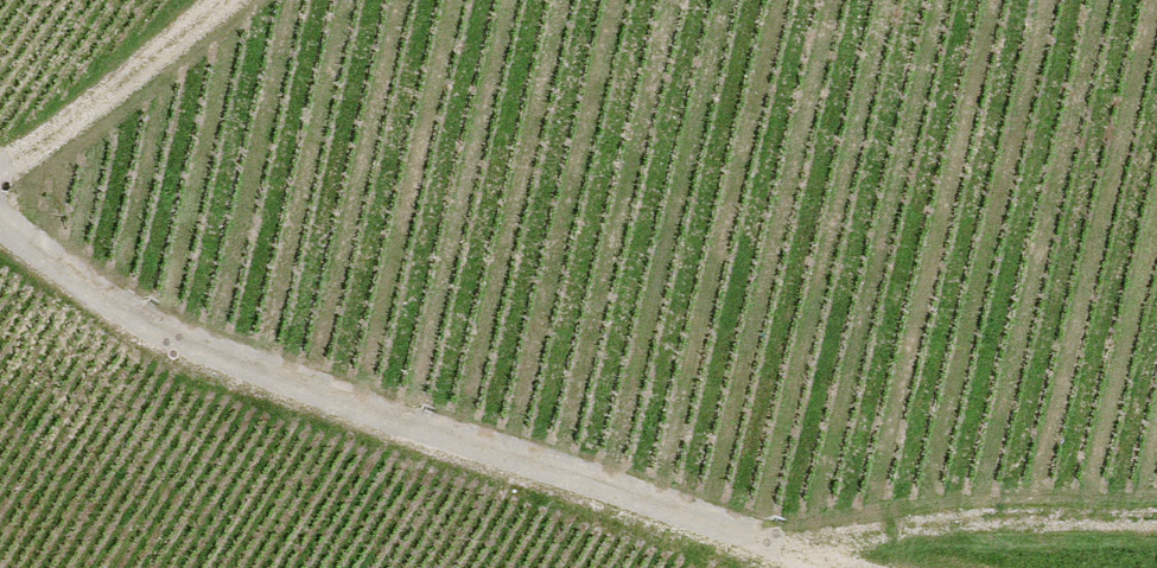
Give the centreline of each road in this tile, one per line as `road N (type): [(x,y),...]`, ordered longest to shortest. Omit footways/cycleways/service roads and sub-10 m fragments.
road 1 (track): [(0,222),(127,311),(200,346),(773,543)]
road 2 (track): [(839,567),(773,543),(999,523),(1156,524)]
road 3 (track): [(0,166),(46,142),(223,0)]

